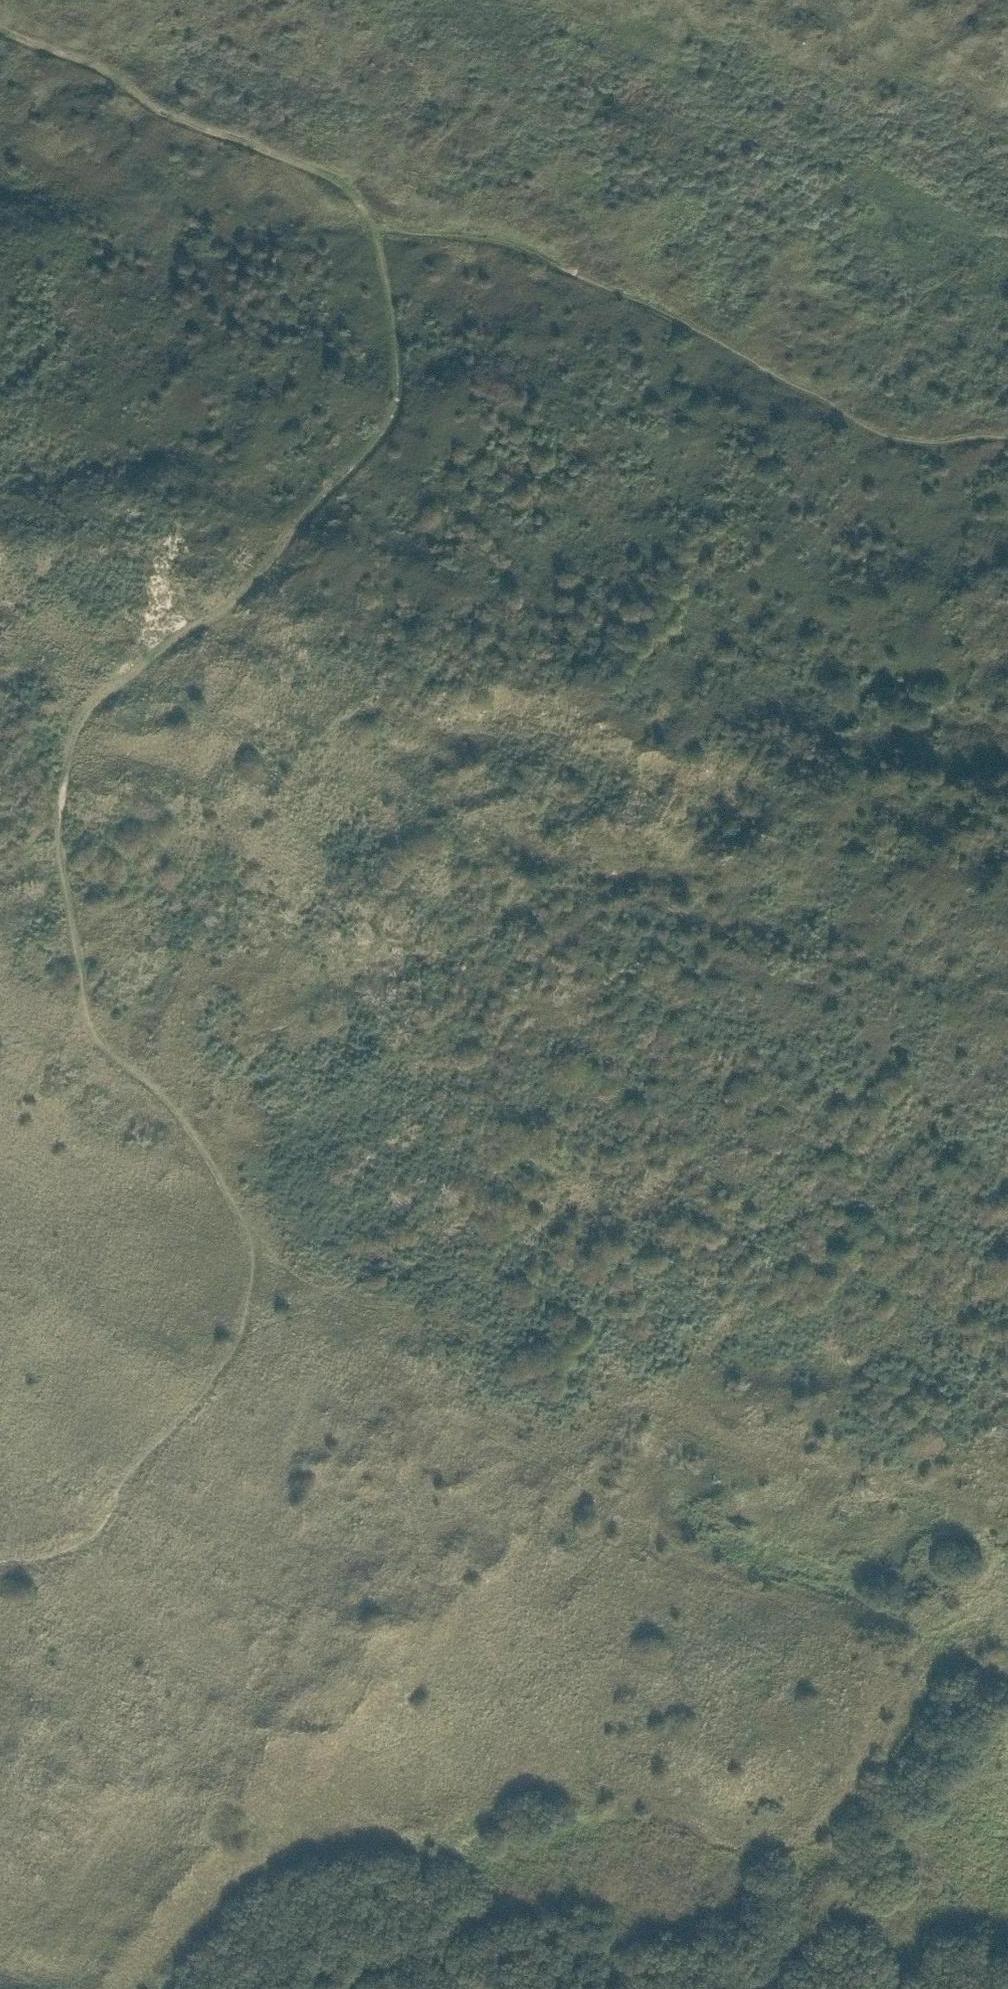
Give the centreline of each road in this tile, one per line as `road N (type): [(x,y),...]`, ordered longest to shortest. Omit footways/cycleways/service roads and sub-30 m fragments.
road 1 (track): [(370,222),(397,360),(385,433),(225,601),(88,711),(60,768),(54,834),(84,1021),(122,1061),(170,1093),(259,1245),(254,1320),(209,1396),(137,1470),(99,1537),(69,1551),(0,1556)]

